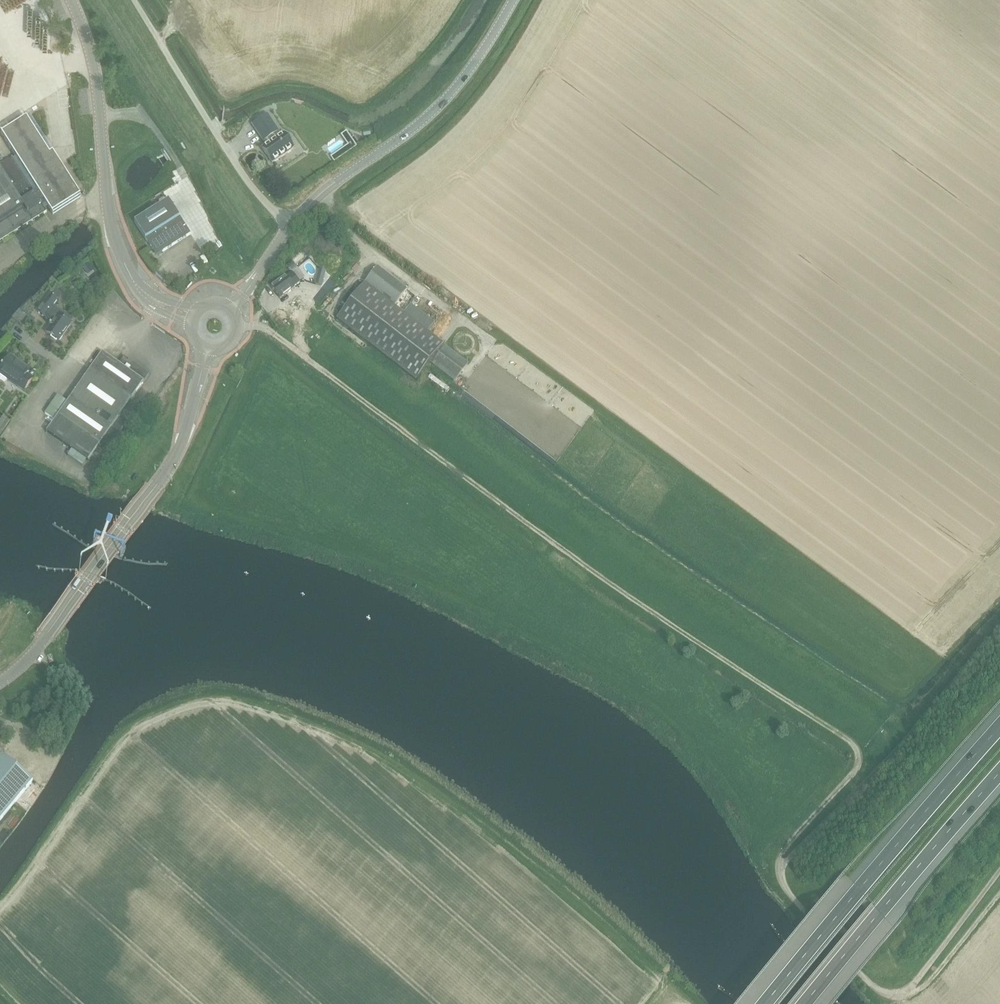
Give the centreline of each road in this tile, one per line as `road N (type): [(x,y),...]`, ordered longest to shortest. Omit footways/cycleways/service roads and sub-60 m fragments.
road 1 (track): [(239,326),(270,330),(565,557),(860,758),(776,854),(776,871),(877,987),(899,992),(929,977),(999,888)]
road 2 (tertiary): [(0,683),(39,646),(173,462),(208,350)]
road 3 (motorway): [(999,728),(765,1003)]
road 4 (tertiary): [(192,316),(150,299),(117,244),(95,73),(70,0)]
road 5 (track): [(776,871),(999,626)]
road 6 (tertiary): [(287,228),(333,183),(429,118),(515,0)]
road 7 (motorway): [(804,1003),(999,775)]
road 8 (unclassified): [(287,228),(140,0)]

